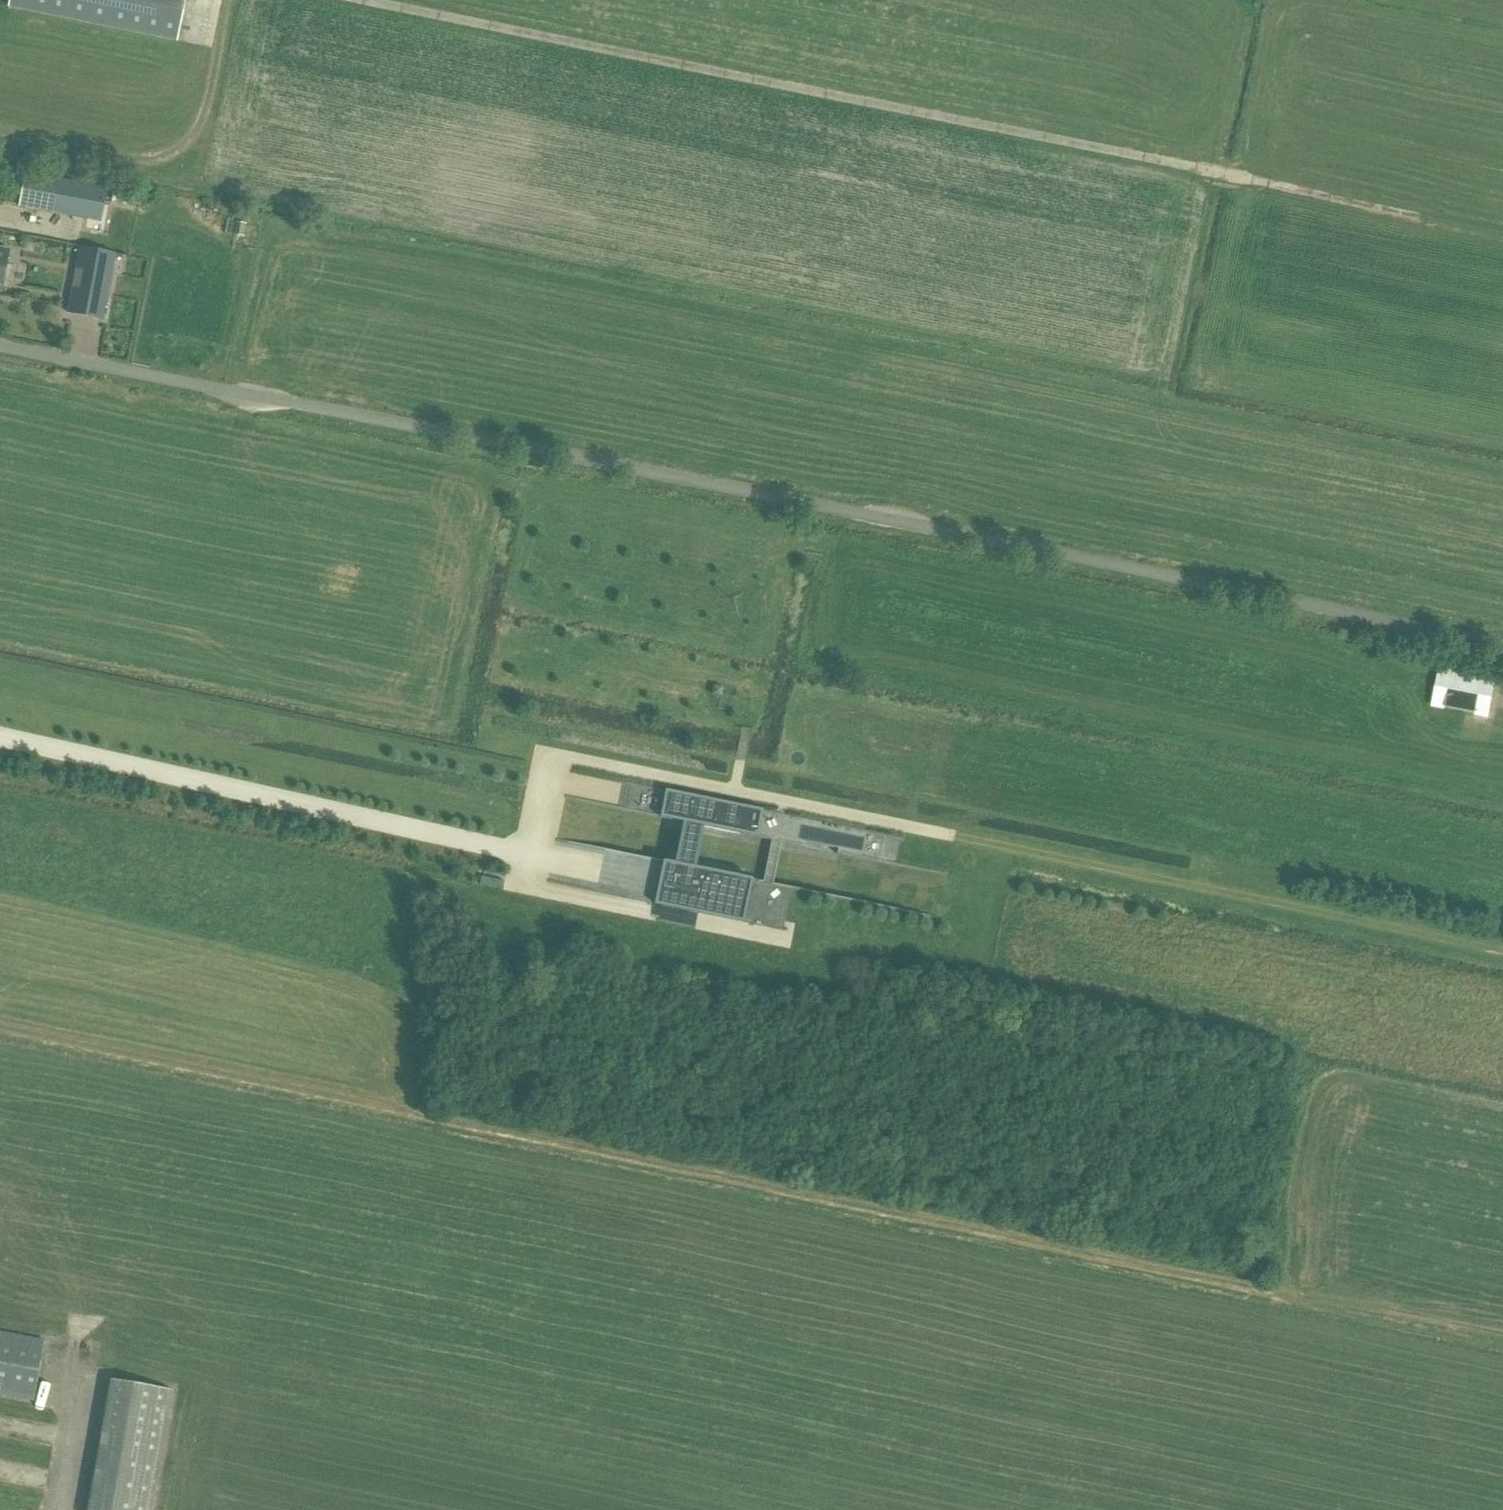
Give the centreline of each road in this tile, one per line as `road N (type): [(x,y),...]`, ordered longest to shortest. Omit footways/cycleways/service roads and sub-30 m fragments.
road 1 (unclassified): [(0,346),(1502,644)]

